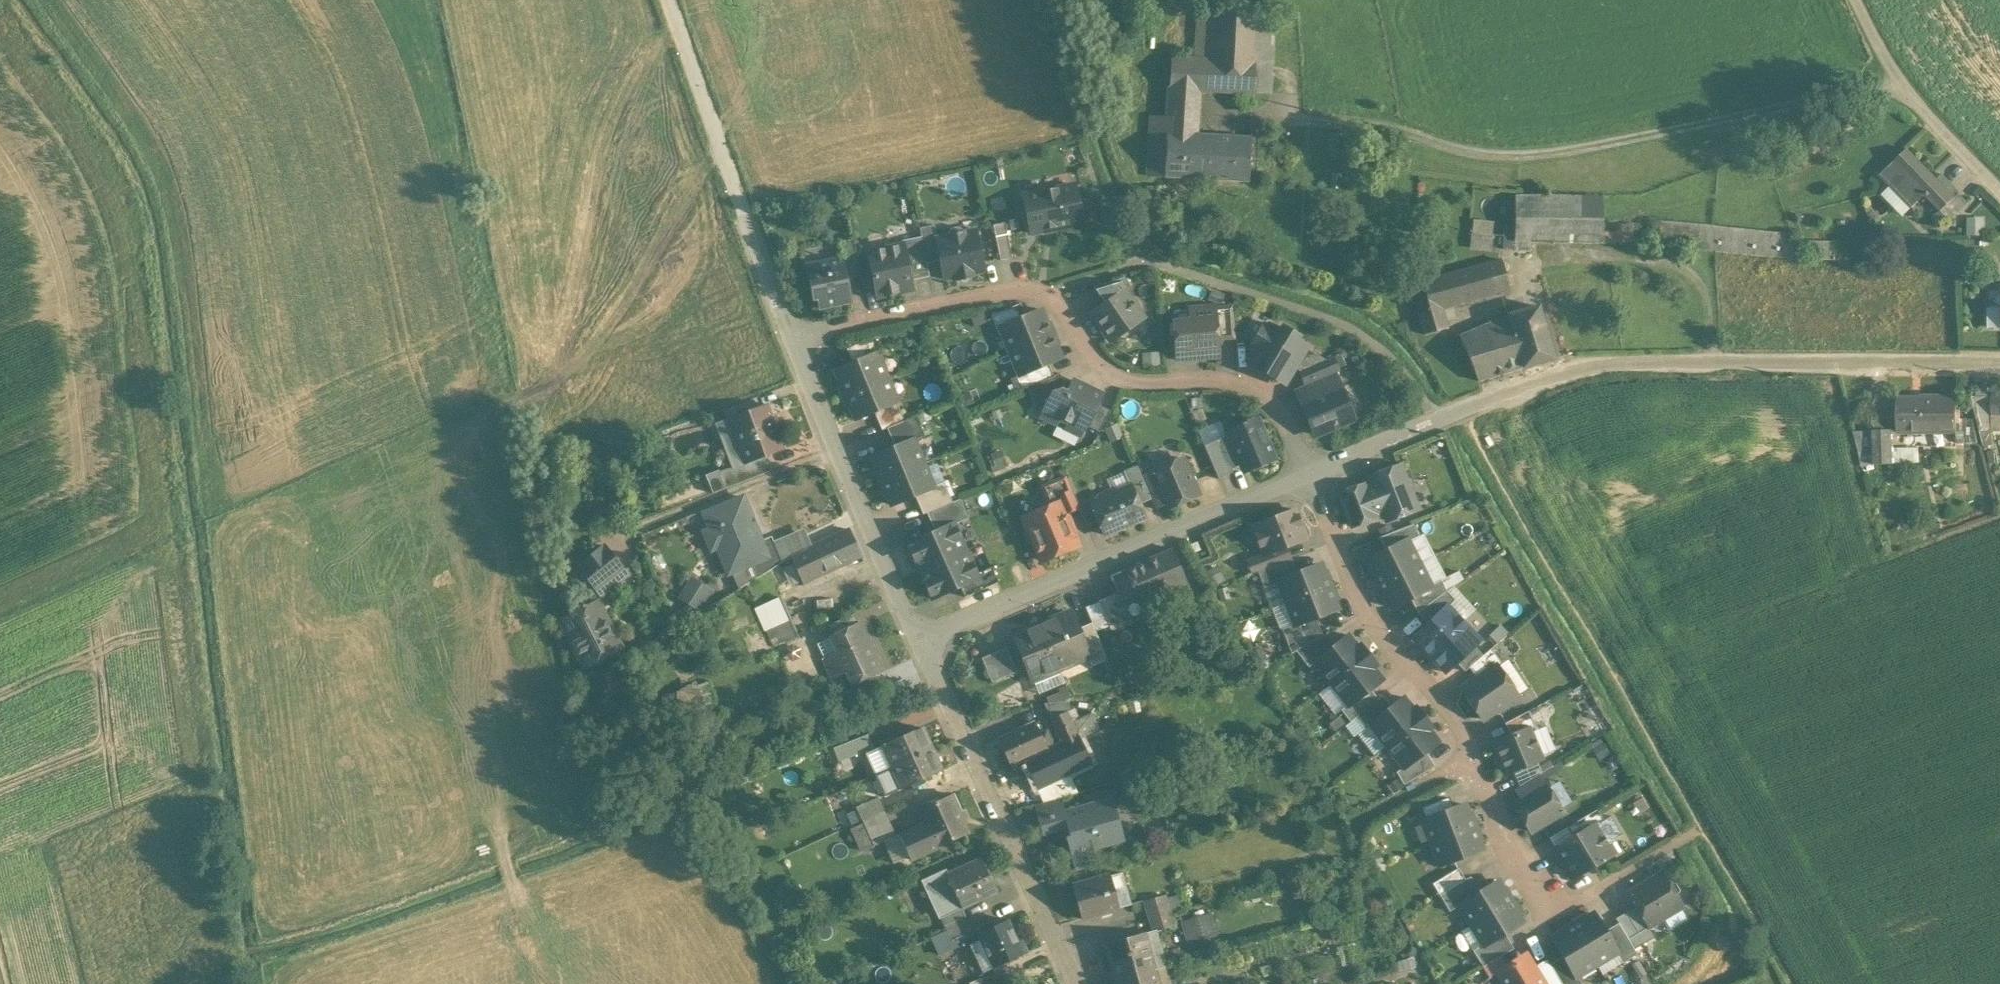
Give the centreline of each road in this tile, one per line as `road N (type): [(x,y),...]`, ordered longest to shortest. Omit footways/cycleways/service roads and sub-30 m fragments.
road 1 (residential): [(1999,363),(1569,370),(1312,478)]
road 2 (track): [(1899,75),(1552,154),(1490,157),(1398,132),(1252,114)]
road 3 (residential): [(787,337),(1047,293),(1111,373),(1146,384),(1219,381),(1264,396),(1312,478)]
road 4 (residential): [(1312,478),(919,642)]
road 5 (residential): [(919,642),(1079,983)]
road 6 (residential): [(667,0),(787,337)]
road 7 (residential): [(1312,478),(1366,618),(1447,705),(1476,762)]
road 8 (residential): [(787,337),(919,642)]
road 9 (residential): [(1476,762),(1499,831),(1550,912),(1622,877)]
road 10 (residential): [(1999,189),(1899,75),(1864,0)]

